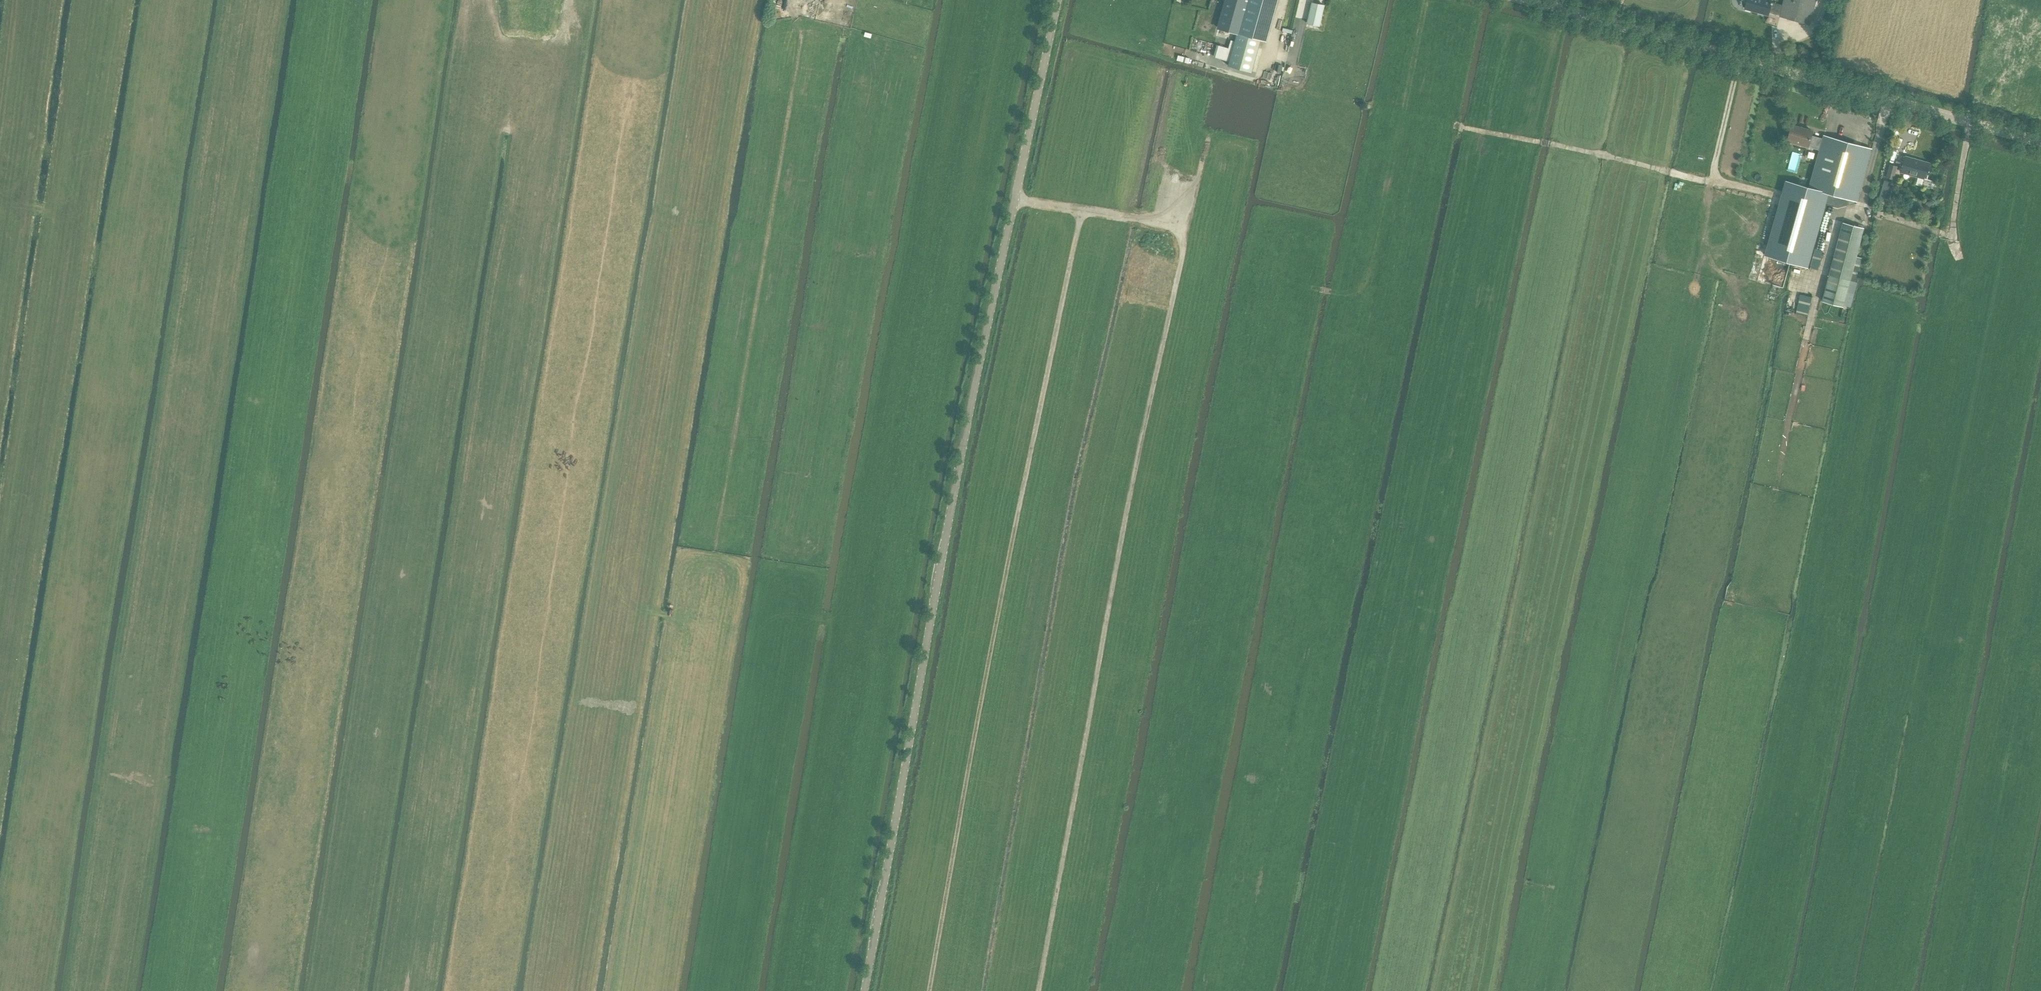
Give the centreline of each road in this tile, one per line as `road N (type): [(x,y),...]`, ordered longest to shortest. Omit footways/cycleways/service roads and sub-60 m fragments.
road 1 (unclassified): [(1058,0),(979,362),(864,990)]
road 2 (track): [(931,990),(1079,210)]
road 3 (track): [(1039,990),(1183,230)]
road 4 (track): [(714,551),(804,37),(799,0)]
road 5 (unclassified): [(2040,141),(1527,0)]
road 6 (track): [(1016,199),(1183,230)]

